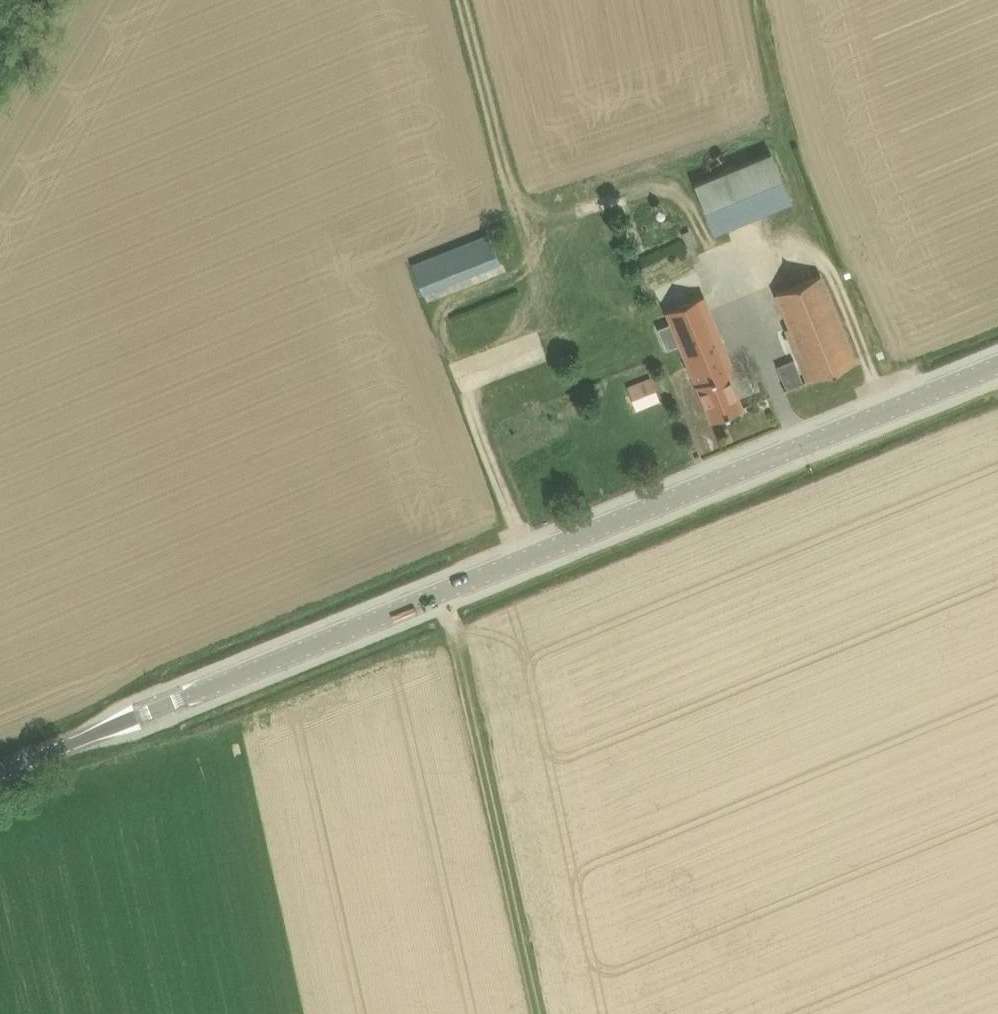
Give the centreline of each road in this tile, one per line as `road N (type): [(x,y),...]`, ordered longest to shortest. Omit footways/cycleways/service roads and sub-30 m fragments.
road 1 (tertiary): [(0,785),(997,368)]
road 2 (track): [(533,561),(444,314),(520,272),(526,253),(459,0)]
road 3 (track): [(539,1013),(441,600)]

